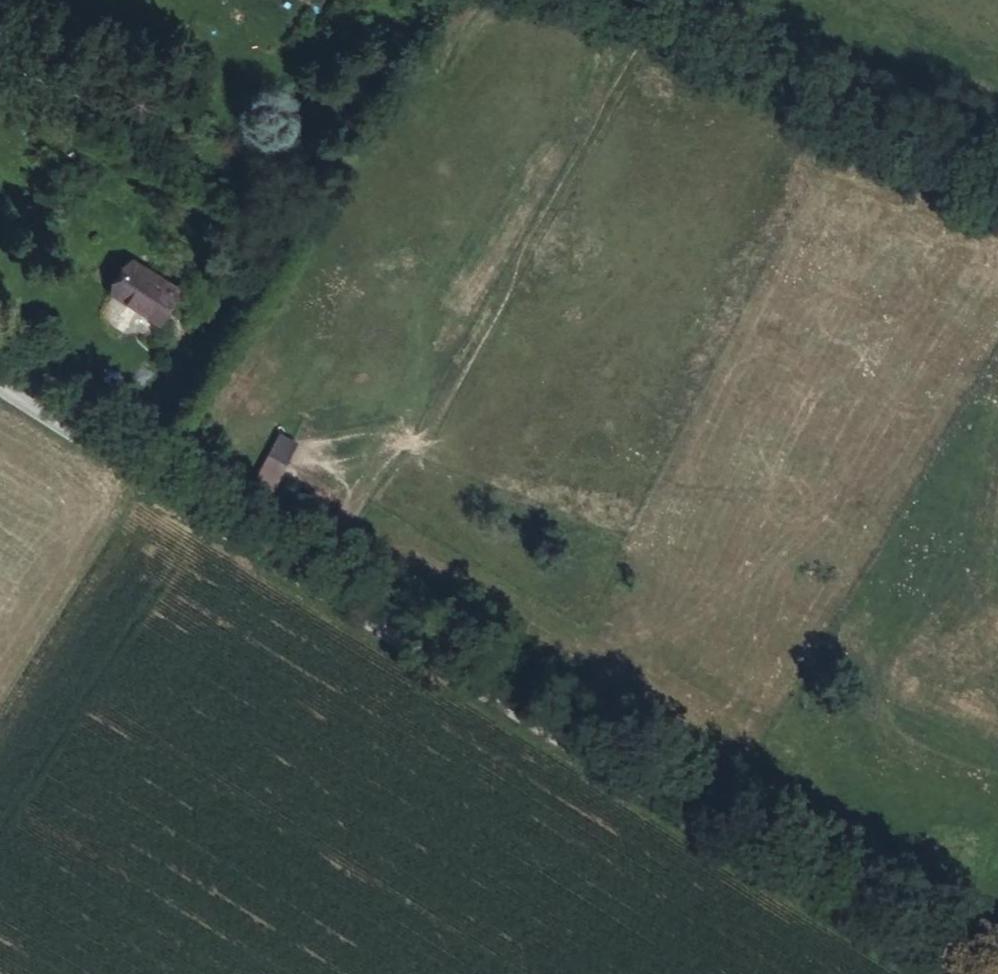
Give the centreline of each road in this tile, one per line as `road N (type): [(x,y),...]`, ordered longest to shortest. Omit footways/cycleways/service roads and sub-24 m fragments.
road 1 (unclassified): [(940,973),(0,388)]

